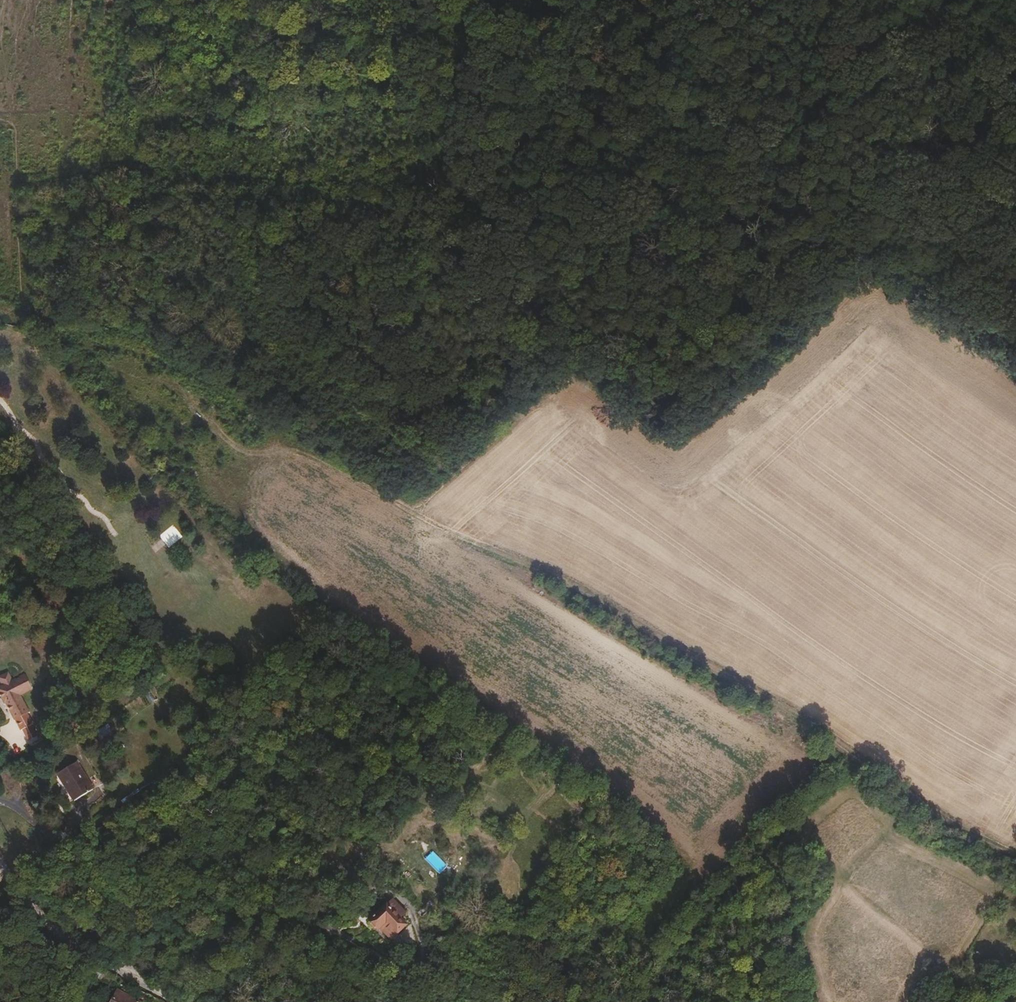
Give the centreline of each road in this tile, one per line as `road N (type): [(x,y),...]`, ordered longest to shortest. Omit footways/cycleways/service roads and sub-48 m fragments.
road 1 (track): [(0,297),(350,468),(477,548),(542,569),(1015,854)]
road 2 (residential): [(0,860),(46,924),(179,1001)]

